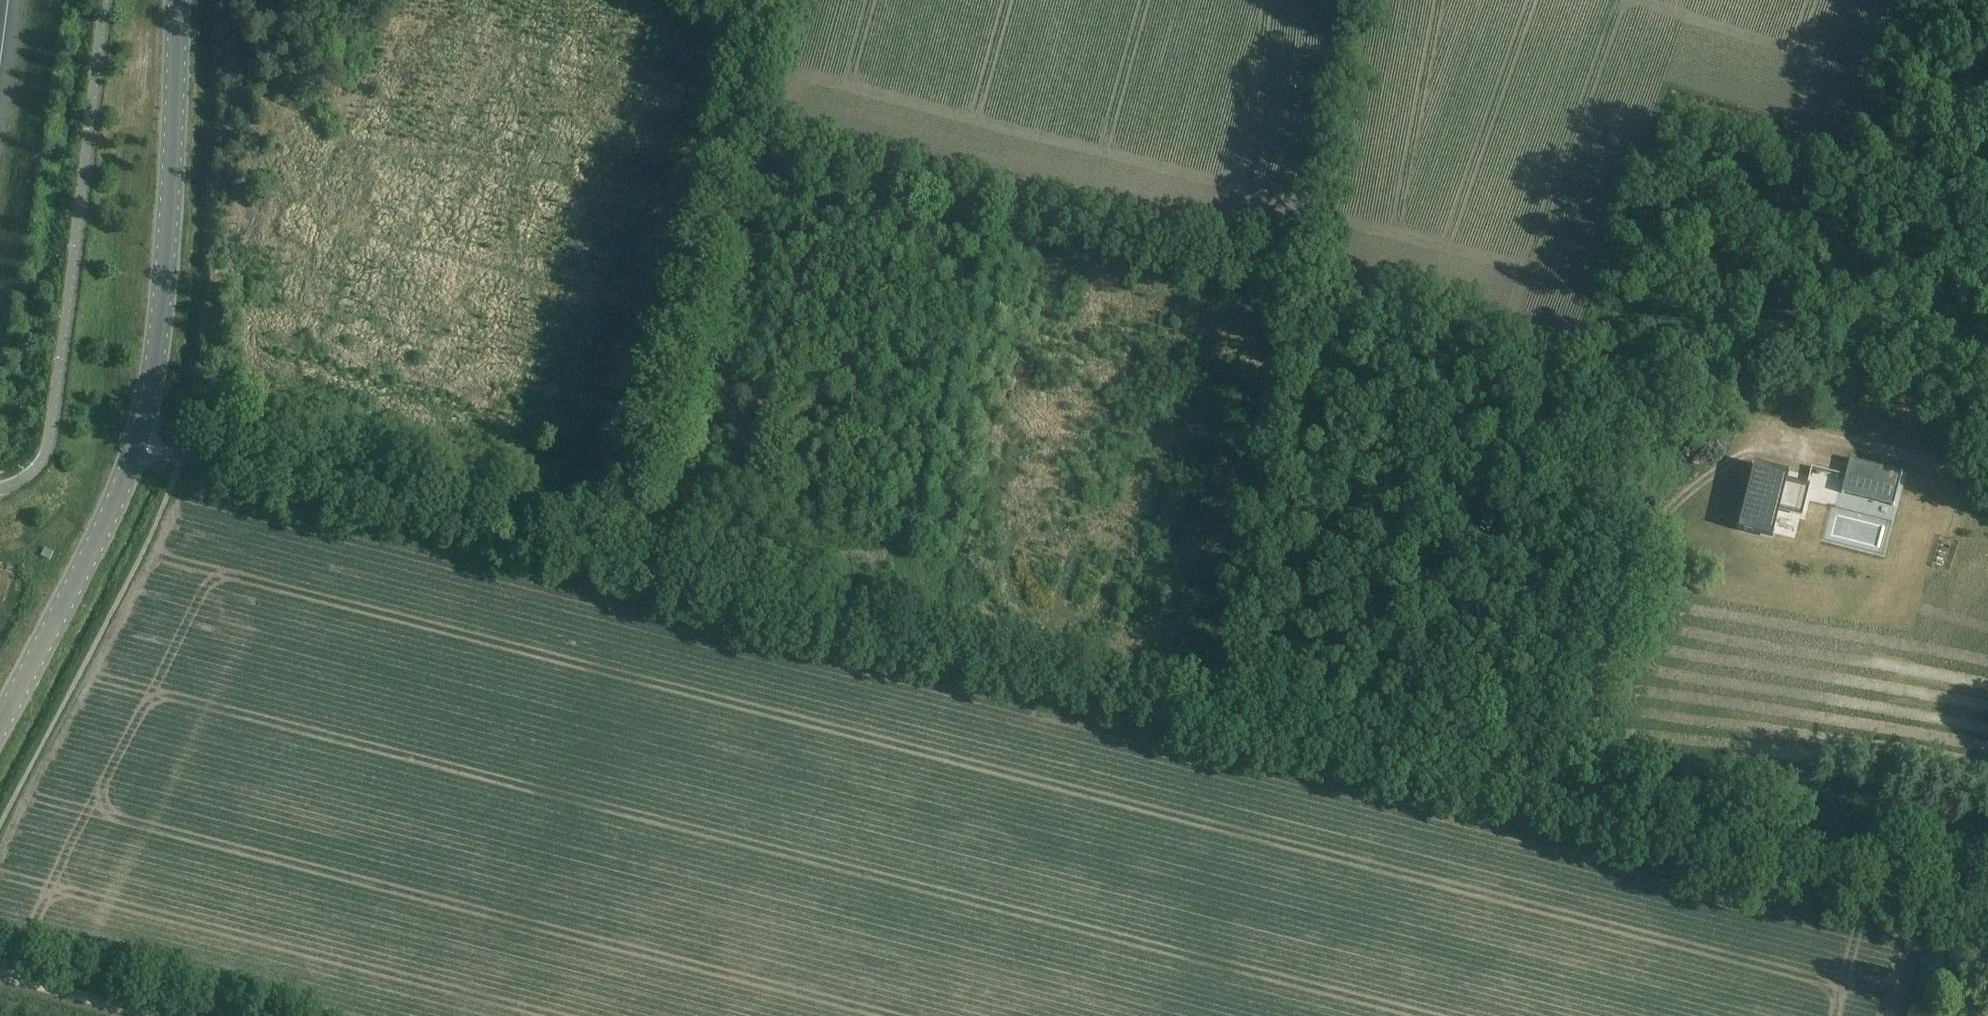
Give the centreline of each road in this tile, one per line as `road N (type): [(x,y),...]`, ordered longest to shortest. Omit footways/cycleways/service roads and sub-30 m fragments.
road 1 (secondary): [(0,718),(139,443),(167,314),(180,0)]
road 2 (track): [(0,975),(154,1015)]

